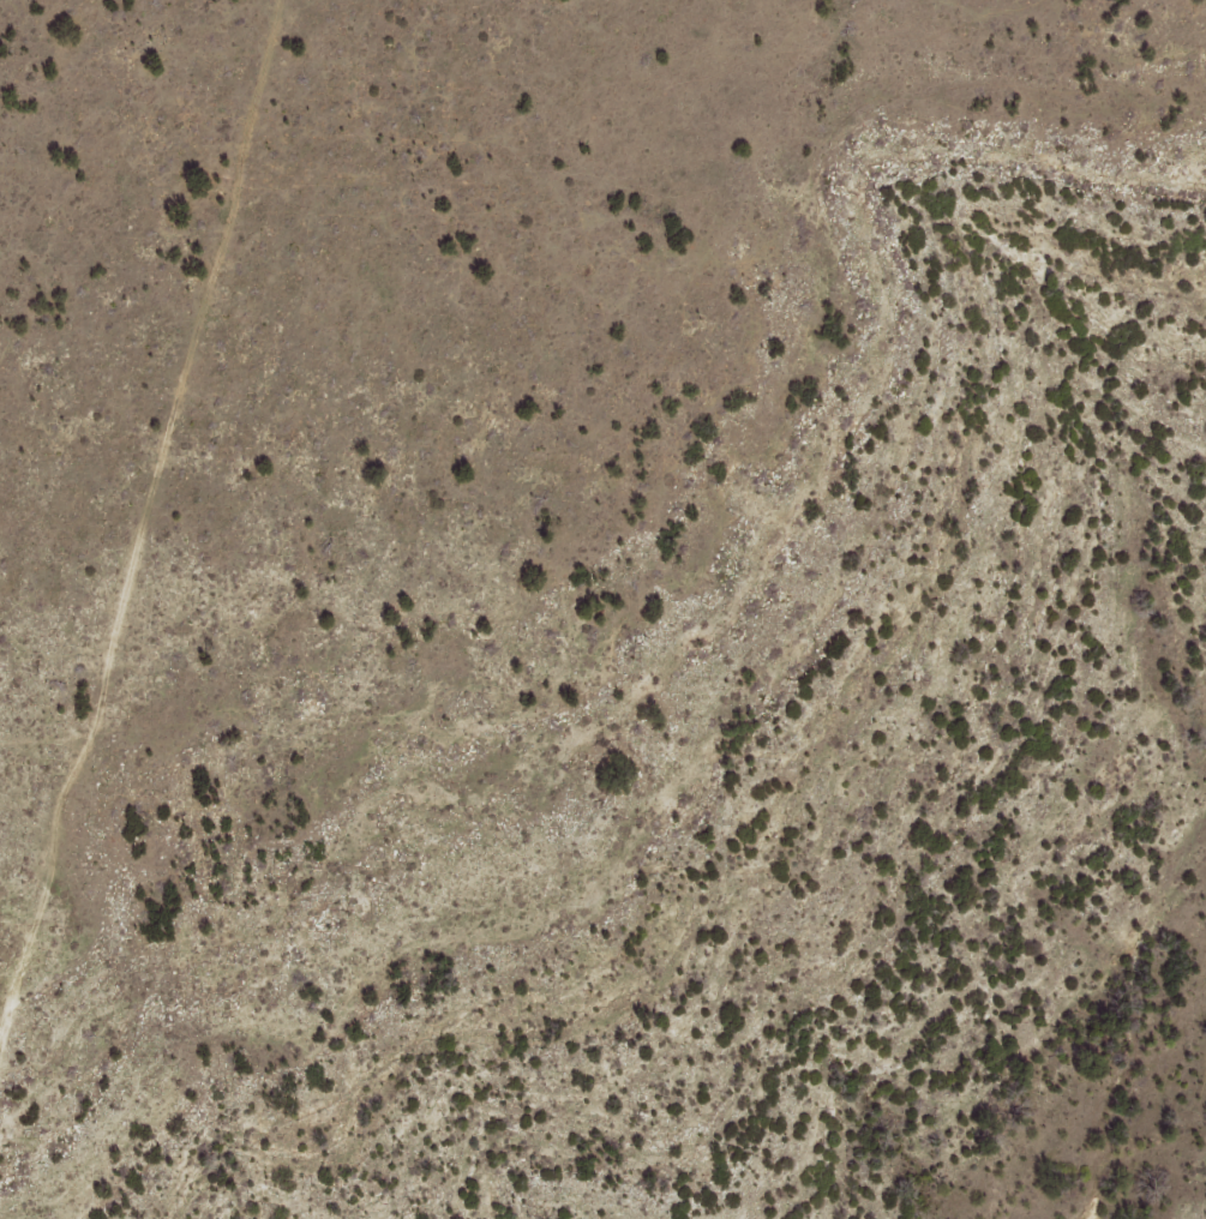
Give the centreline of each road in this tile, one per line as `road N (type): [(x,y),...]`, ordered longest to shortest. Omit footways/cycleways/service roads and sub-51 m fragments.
road 1 (residential): [(21,1218),(364,0)]

